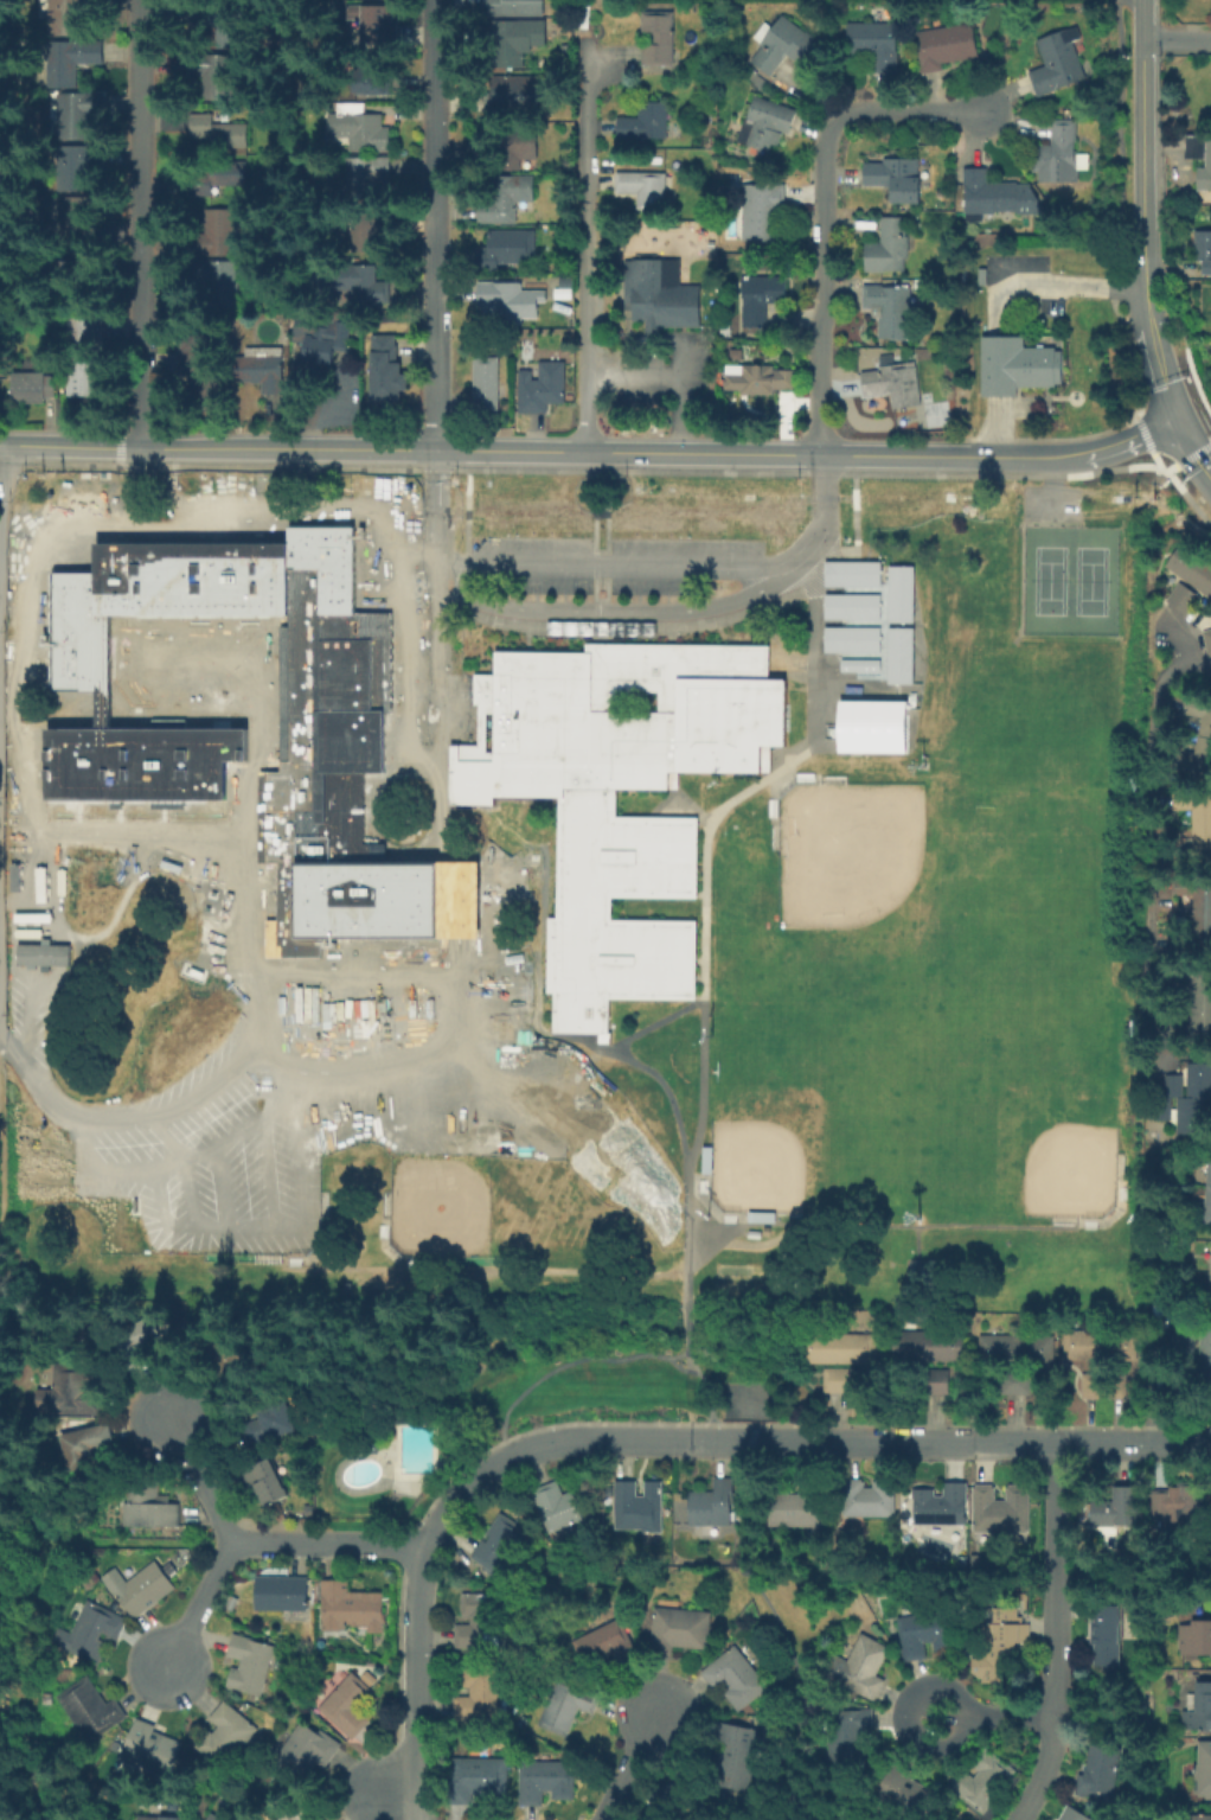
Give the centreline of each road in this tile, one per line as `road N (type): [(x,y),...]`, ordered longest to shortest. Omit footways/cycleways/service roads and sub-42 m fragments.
road 1 (residential): [(1210,1440),(558,1438),(505,1450),(455,1493),(423,1544),(414,1597),(415,1744)]
road 2 (tertiary): [(821,456),(1,446)]
road 3 (residential): [(821,456),(826,134),(839,117),(864,108),(986,109)]
road 4 (residential): [(435,0),(437,451)]
road 5 (residential): [(143,0),(143,449)]
road 6 (residential): [(588,453),(590,23)]
road 7 (residential): [(1062,1439),(1055,1738),(1018,1819)]
road 8 (residential): [(1,446),(0,762)]
road 9 (tertiary): [(1140,0),(1142,266)]
road 10 (tertiary): [(1178,419),(1087,454),(973,458)]
road 11 (residential): [(423,1544),(232,1539)]
road 12 (tertiary): [(1142,266),(1148,326),(1178,419)]
road 13 (residential): [(232,1539),(160,1674)]
road 14 (tertiary): [(973,458),(821,456)]
road 15 (residential): [(167,1406),(232,1539)]
road 16 (residential): [(1057,1714),(927,1718)]

